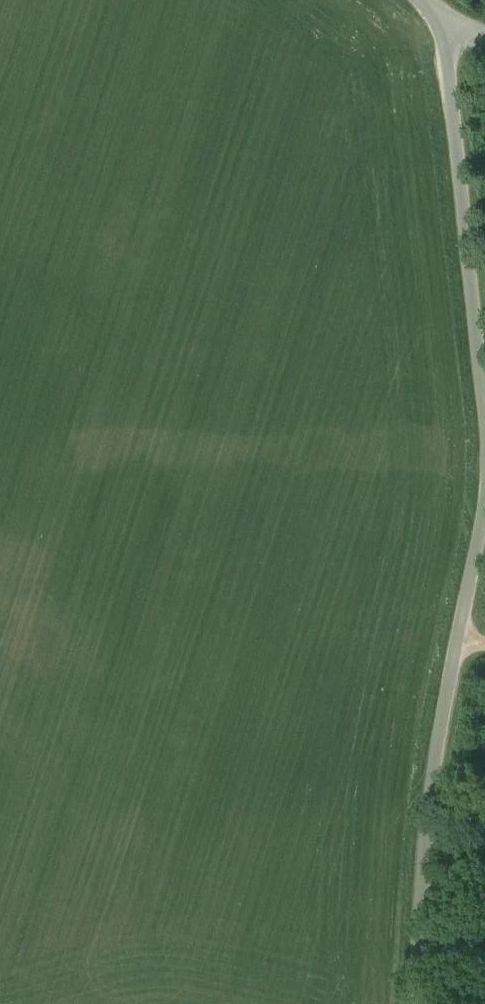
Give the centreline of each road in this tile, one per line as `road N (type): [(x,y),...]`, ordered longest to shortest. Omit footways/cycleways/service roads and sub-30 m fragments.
road 1 (unclassified): [(418,0),(440,28),(475,339),(482,513)]
road 2 (unclassified): [(412,1003),(427,799),(482,513)]

